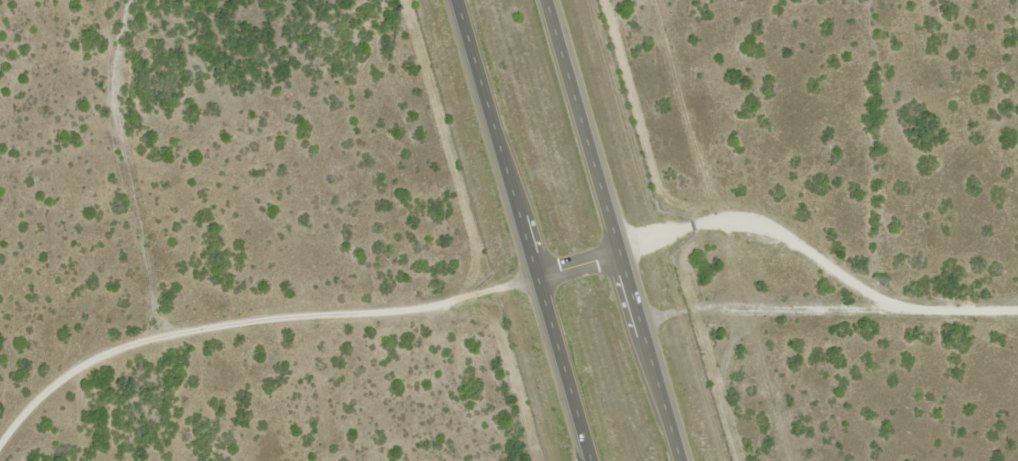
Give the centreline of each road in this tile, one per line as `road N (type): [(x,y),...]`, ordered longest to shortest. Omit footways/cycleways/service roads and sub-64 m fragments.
road 1 (residential): [(0,436),(56,375),(152,331),(427,303),(538,277),(680,225),(756,228),(808,254),(889,319)]
road 2 (trunk): [(458,0),(593,460)]
road 3 (trunk): [(685,460),(550,0)]
road 4 (residential): [(152,331),(138,184),(107,98),(126,0)]
road 5 (residential): [(889,319),(1017,319)]

